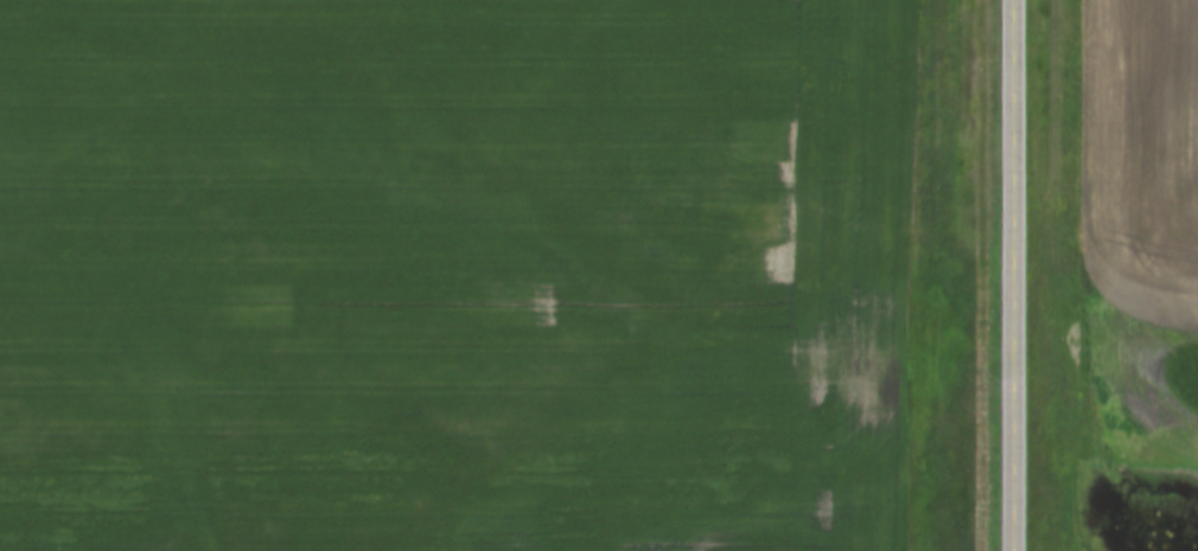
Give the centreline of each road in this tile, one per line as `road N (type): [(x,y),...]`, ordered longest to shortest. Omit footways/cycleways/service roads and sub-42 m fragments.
road 1 (secondary): [(1009,550),(1011,0)]

